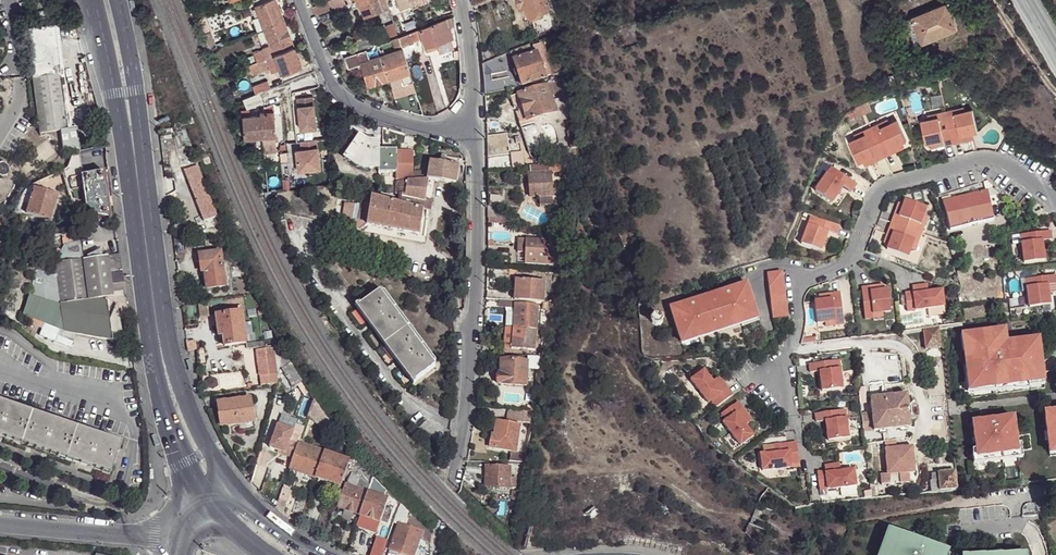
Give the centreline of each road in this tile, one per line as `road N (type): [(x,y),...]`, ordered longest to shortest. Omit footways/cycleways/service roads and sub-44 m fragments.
road 1 (unclassified): [(796,424),(764,376),(786,357),(798,295),(808,279),(855,253),(883,186),(993,159),(1055,199)]
road 2 (residential): [(451,488),(476,259),(474,130)]
road 3 (residential): [(298,0),(346,98),(410,125),(474,130)]
road 4 (secondary): [(161,343),(133,144)]
road 5 (residential): [(0,524),(180,539)]
road 6 (secondary): [(161,343),(160,397),(183,462),(210,498)]
road 7 (secondary): [(230,482),(161,343)]
road 8 (secondary): [(88,0),(133,144)]
road 9 (secondary): [(133,144),(135,90),(118,0)]
road 10 (residential): [(474,130),(460,0)]

